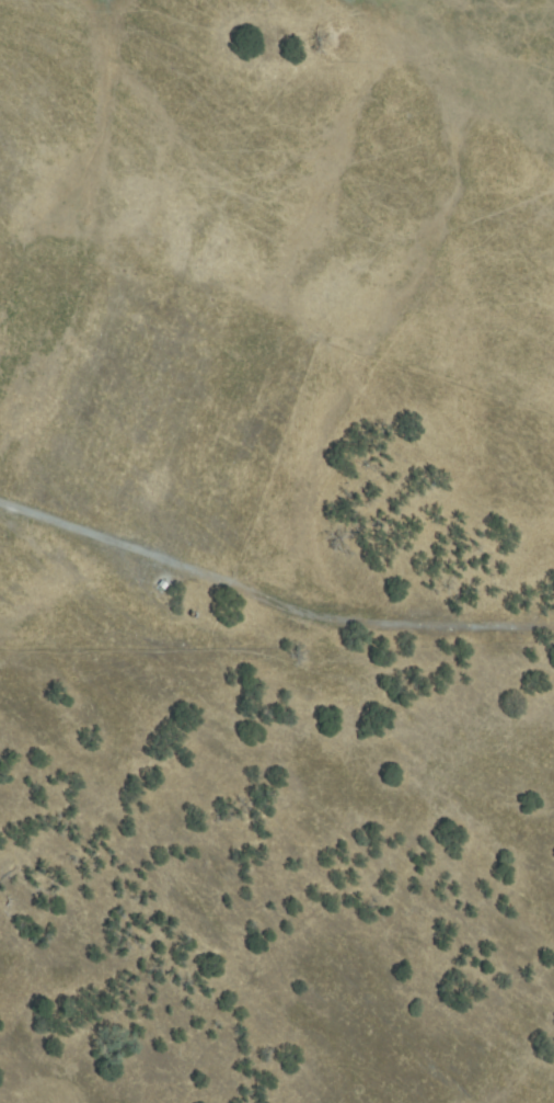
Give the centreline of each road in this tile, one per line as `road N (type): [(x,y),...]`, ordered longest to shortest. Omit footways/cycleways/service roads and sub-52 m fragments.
road 1 (residential): [(553,623),(338,611),(162,564),(0,501)]

